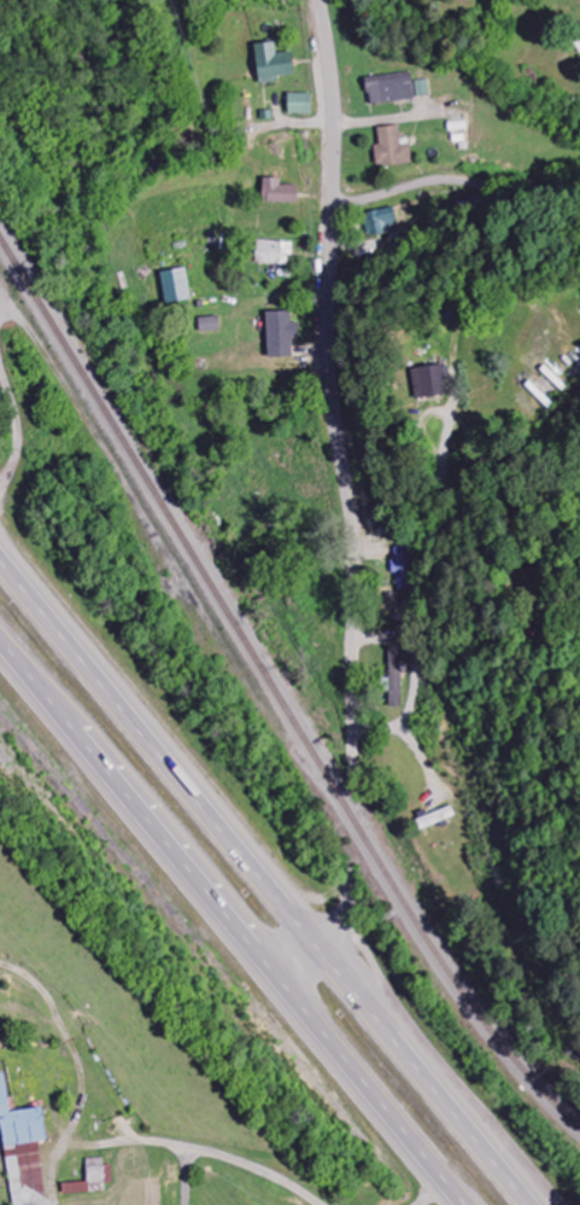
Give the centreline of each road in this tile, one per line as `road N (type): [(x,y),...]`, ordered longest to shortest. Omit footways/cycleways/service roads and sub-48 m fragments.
road 1 (residential): [(355,749),(353,512),(332,372),(335,140),(320,0)]
road 2 (trunk): [(307,945),(0,571)]
road 3 (trunk): [(0,644),(270,974)]
road 4 (residential): [(355,749),(403,729),(420,706),(433,545),(463,368)]
road 5 (trunk): [(521,1204),(307,945)]
road 6 (trunk): [(270,974),(460,1204)]
road 7 (residential): [(334,204),(438,181),(579,189)]

